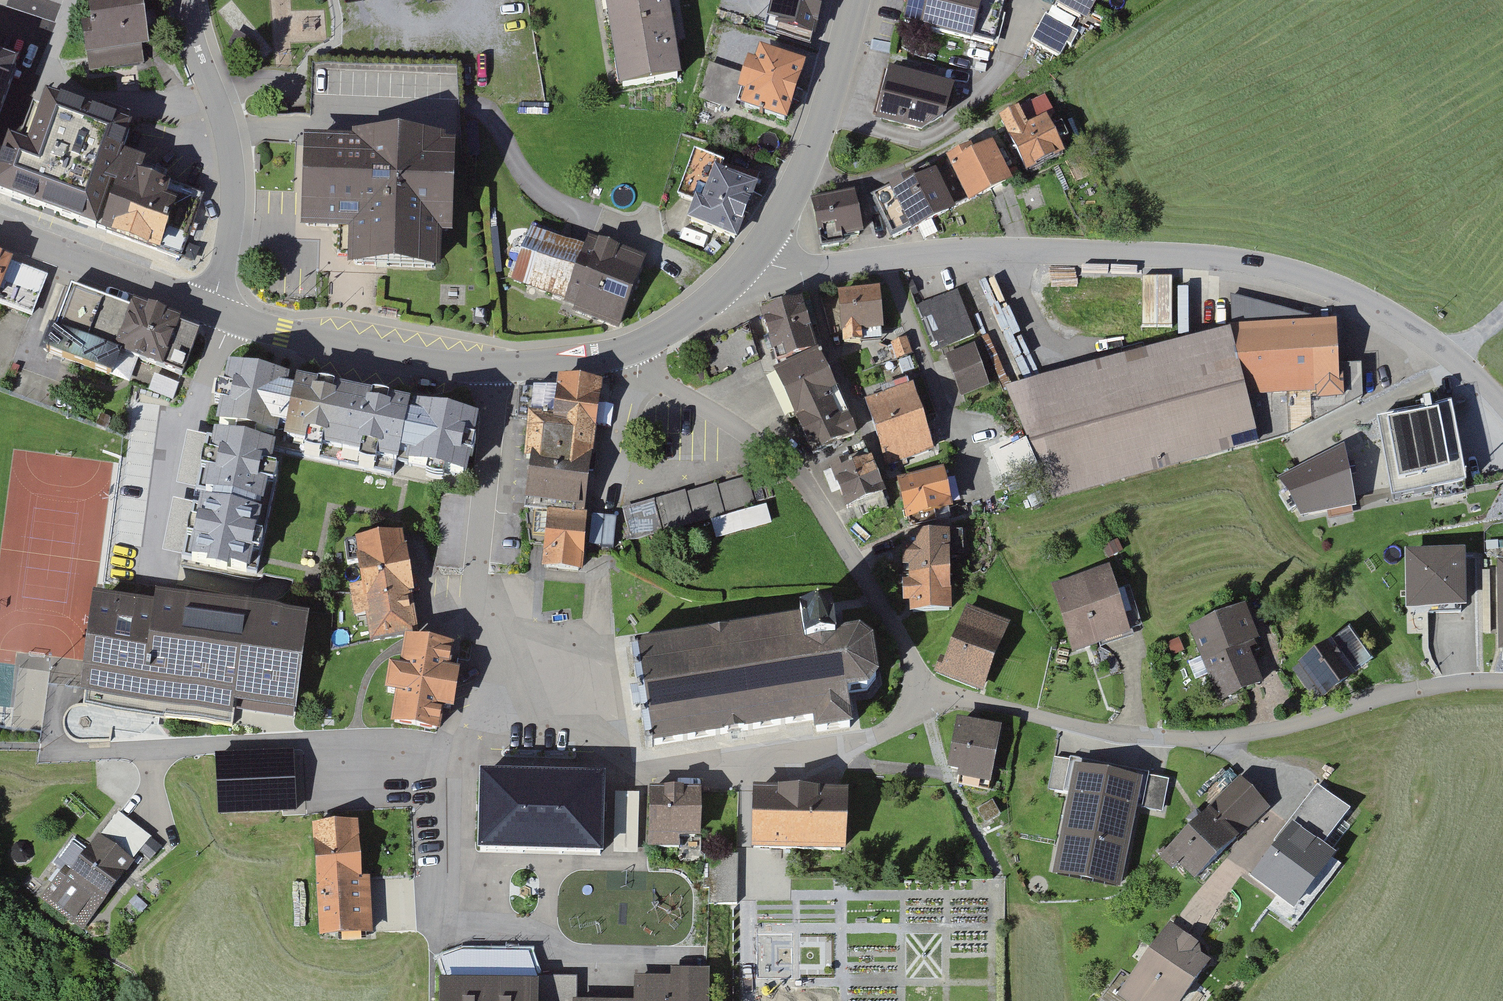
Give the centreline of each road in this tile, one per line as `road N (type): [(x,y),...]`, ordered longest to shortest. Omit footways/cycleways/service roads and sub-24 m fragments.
road 1 (residential): [(1502,682),(1388,696),(1224,743),(1131,739),(928,703),(810,489),(764,447),(647,378),(630,348)]
road 2 (track): [(752,257),(820,265),(1104,253),(1264,268),(1364,302),(1459,362),(1502,411)]
road 3 (unclassified): [(496,369),(478,573),(498,700),(444,761),(443,925)]
road 4 (secondary): [(857,0),(817,139),(777,223),(716,294),(630,348)]
road 5 (residential): [(230,316),(216,294),(234,176),(226,123),(183,0)]
road 6 (secondary): [(496,369),(387,356),(230,316)]
road 7 (secondary): [(230,316),(0,228)]
road 8 (secondary): [(630,348),(496,369)]

